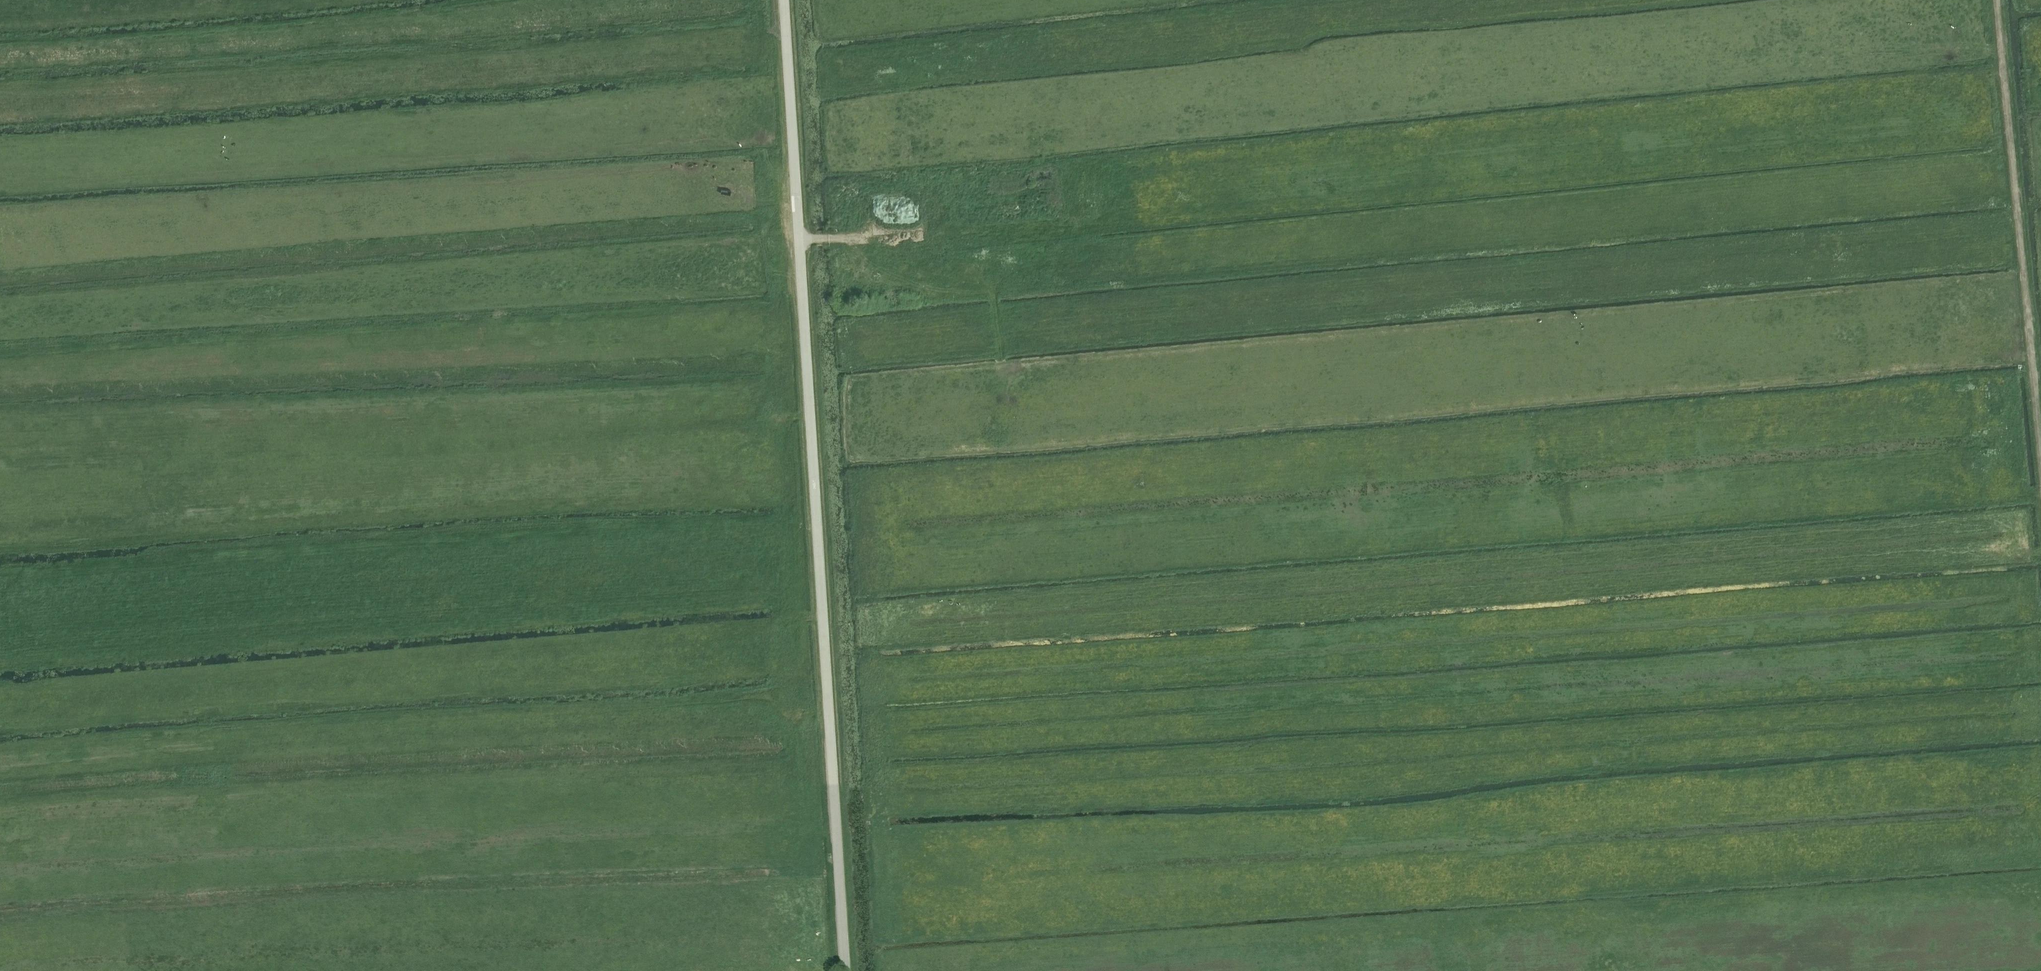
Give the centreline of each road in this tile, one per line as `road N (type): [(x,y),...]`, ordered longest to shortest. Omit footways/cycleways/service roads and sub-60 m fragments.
road 1 (unclassified): [(845,970),(783,0)]
road 2 (track): [(2040,456),(1997,0)]

